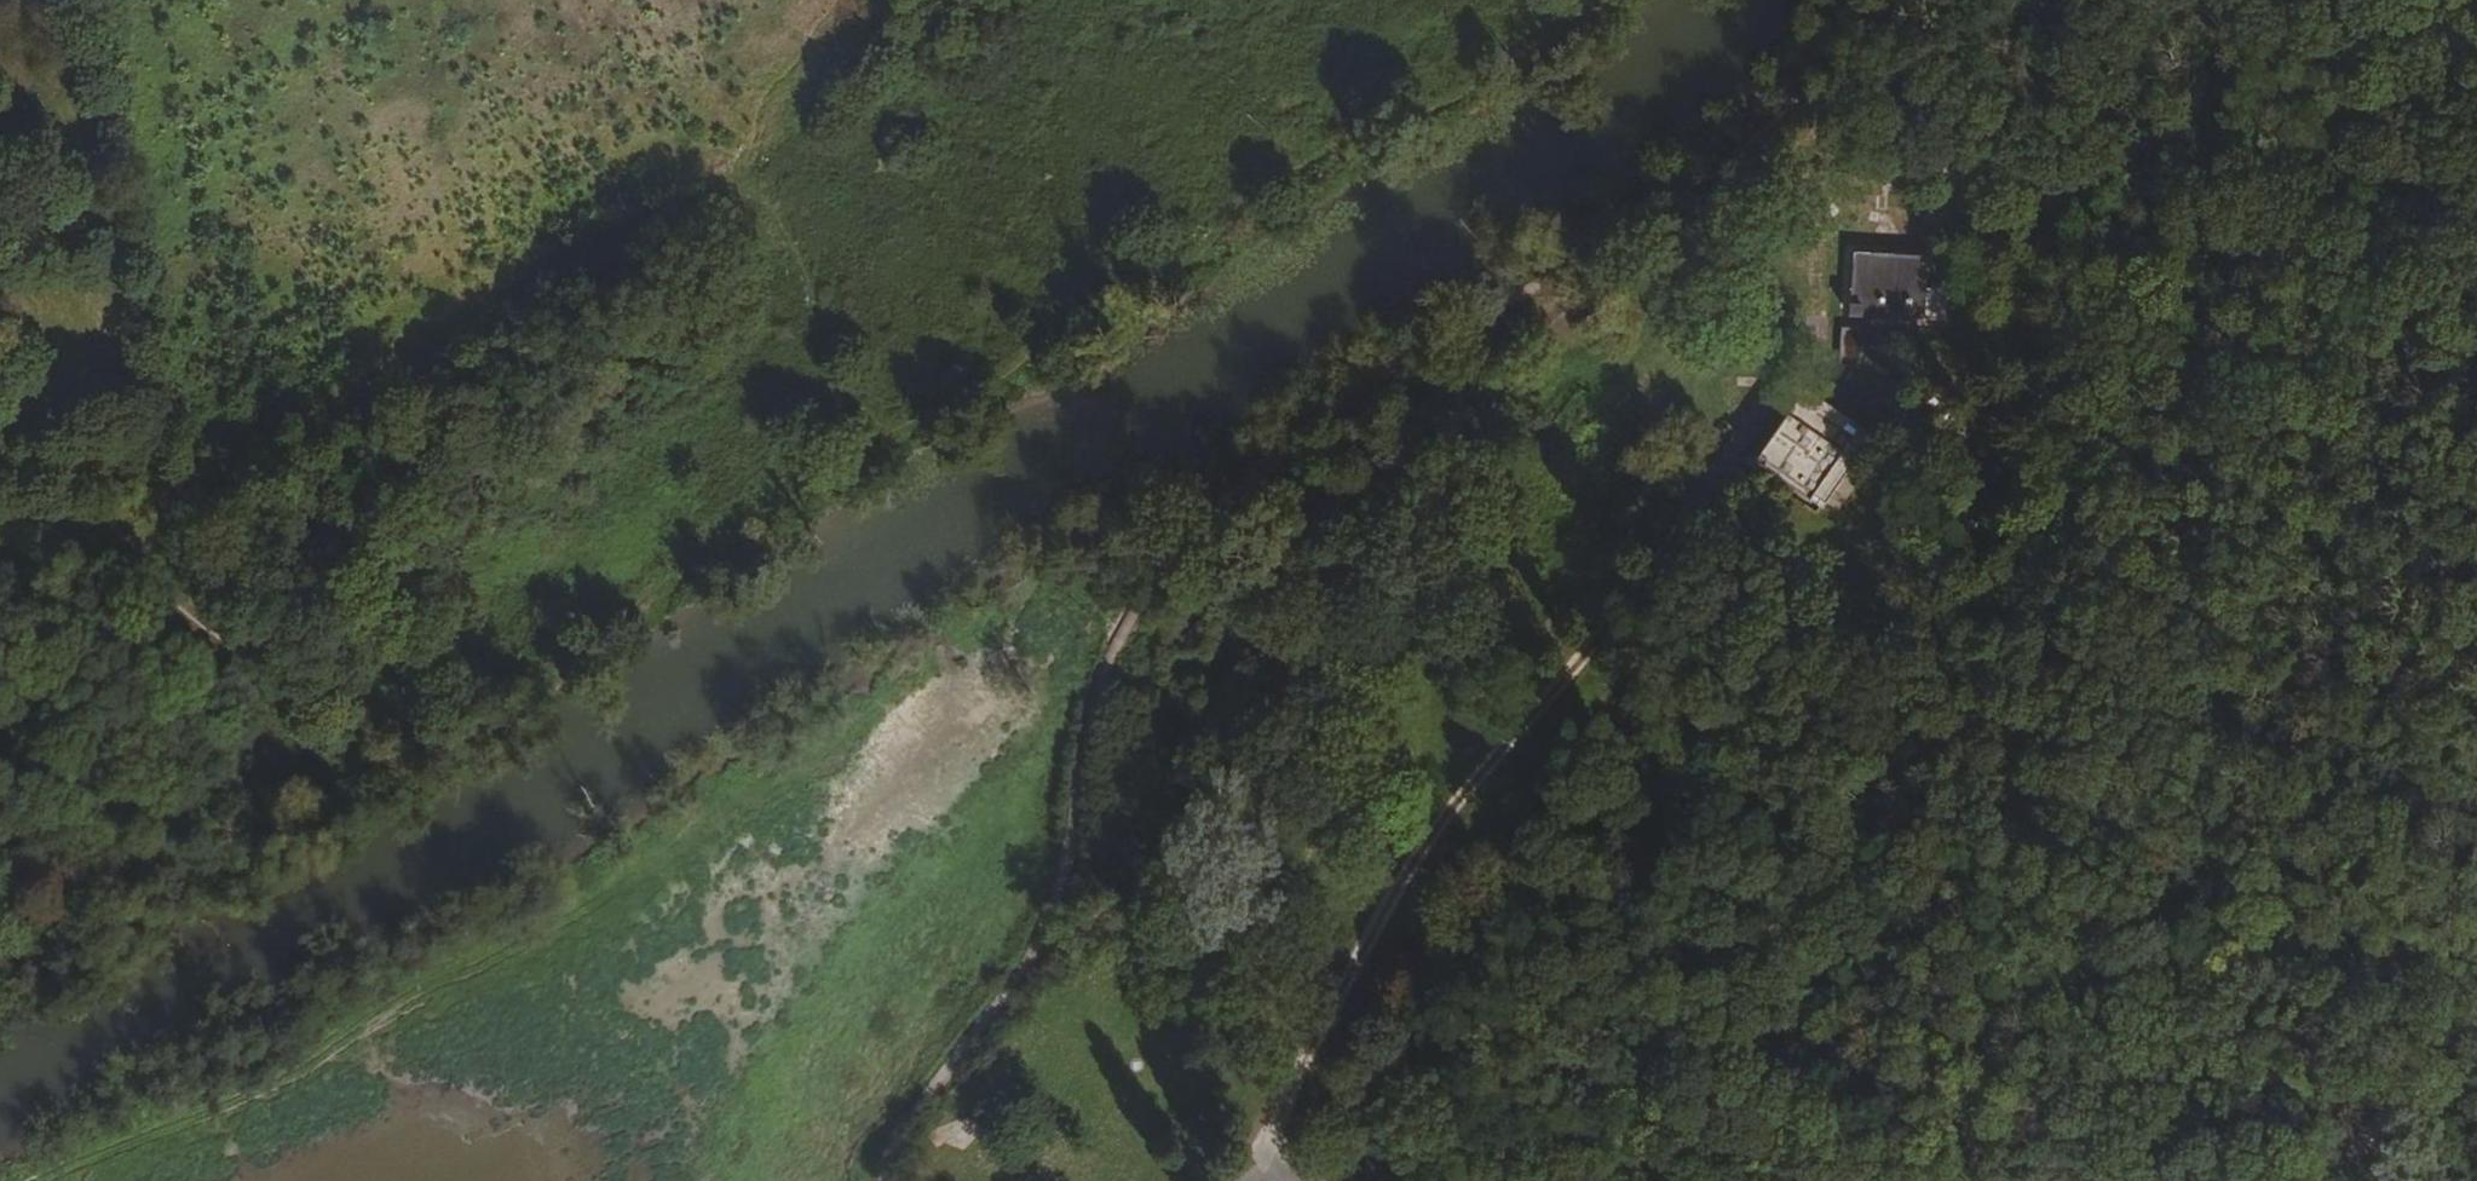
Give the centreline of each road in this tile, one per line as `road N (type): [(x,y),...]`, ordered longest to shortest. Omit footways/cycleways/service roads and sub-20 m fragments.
road 1 (track): [(846,191),(799,215),(730,205),(82,566),(0,598)]
road 2 (track): [(2350,1180),(2414,1101),(2476,1046)]

